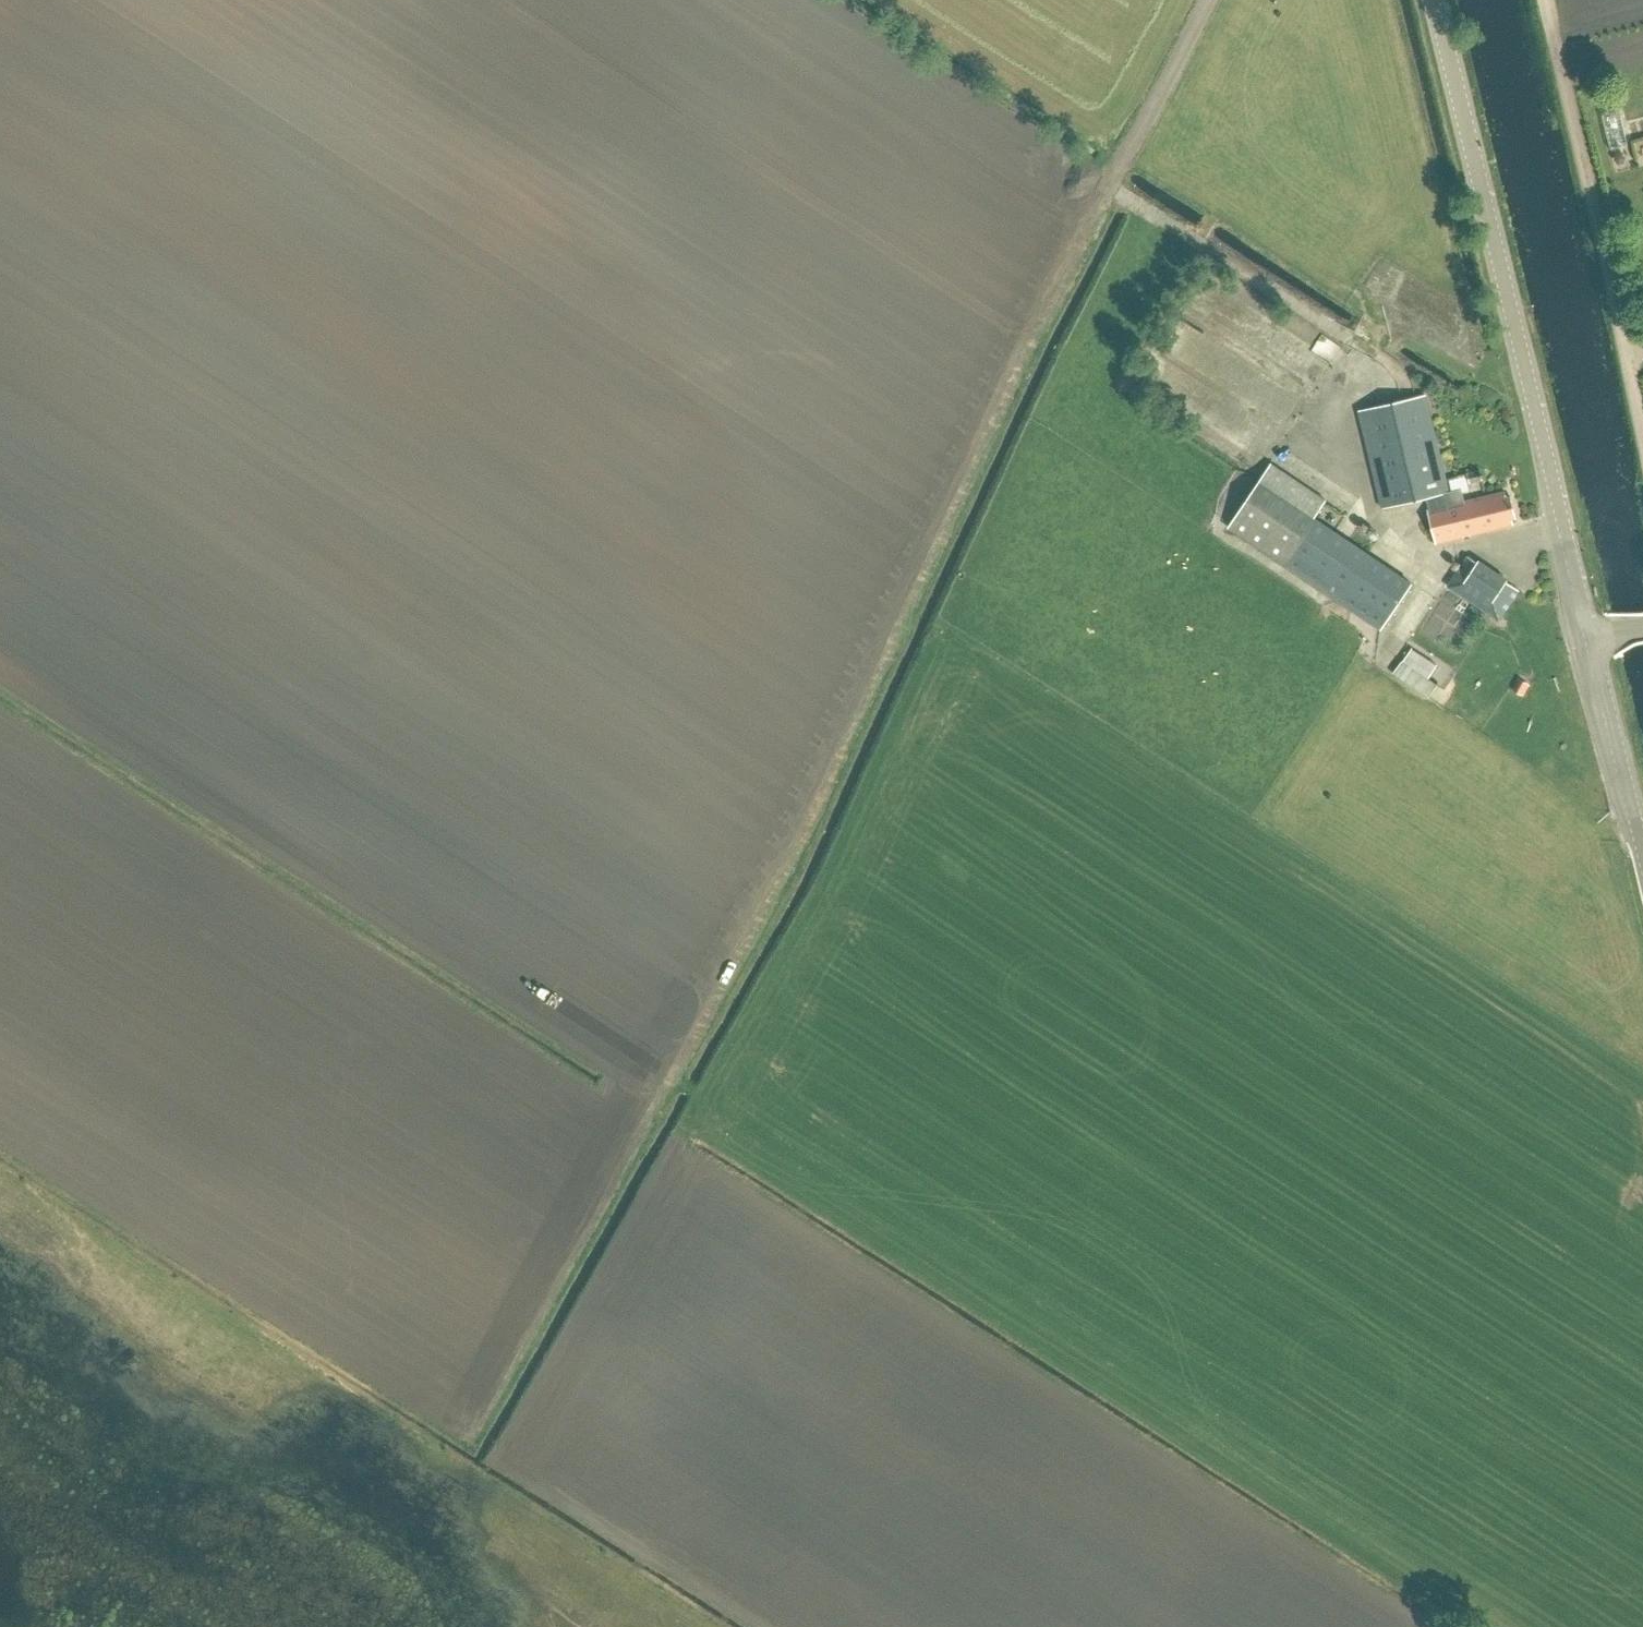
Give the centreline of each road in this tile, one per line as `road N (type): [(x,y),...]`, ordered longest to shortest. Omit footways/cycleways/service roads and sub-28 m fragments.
road 1 (tertiary): [(1585,638),(1434,0)]
road 2 (track): [(1642,425),(1544,0)]
road 3 (tertiary): [(1642,869),(1585,638)]

